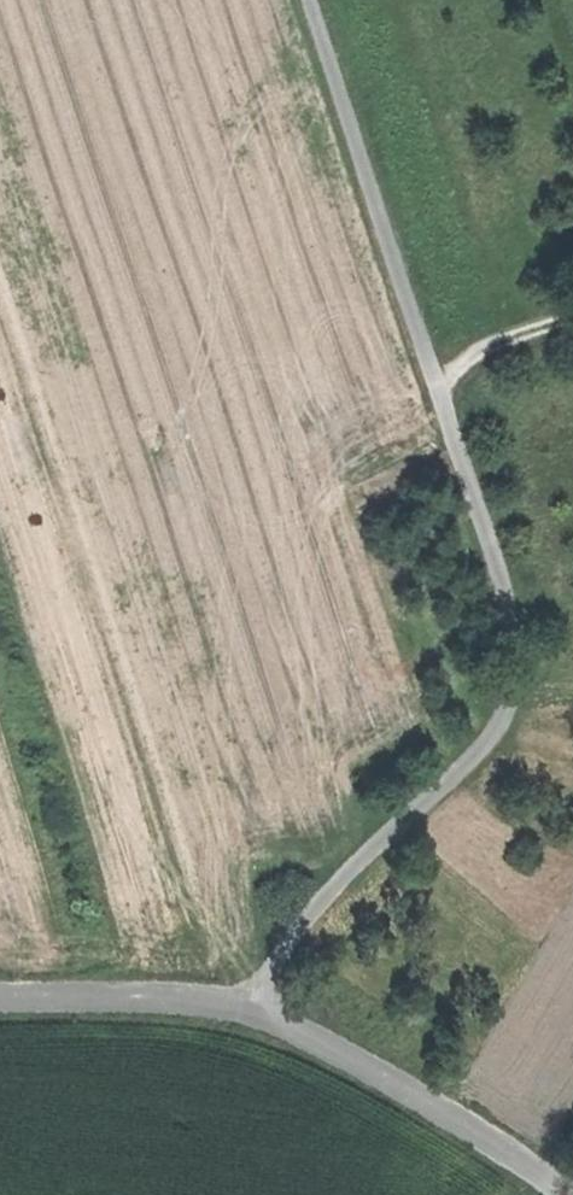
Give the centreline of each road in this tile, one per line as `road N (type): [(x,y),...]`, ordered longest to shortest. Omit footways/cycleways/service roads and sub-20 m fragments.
road 1 (track): [(242,1009),(337,885),(497,738),(519,686),(519,632),(308,0)]
road 2 (track): [(0,997),(133,997),(242,1009),(481,1139)]
road 3 (track): [(444,399),(456,371),(490,348),(572,323)]

